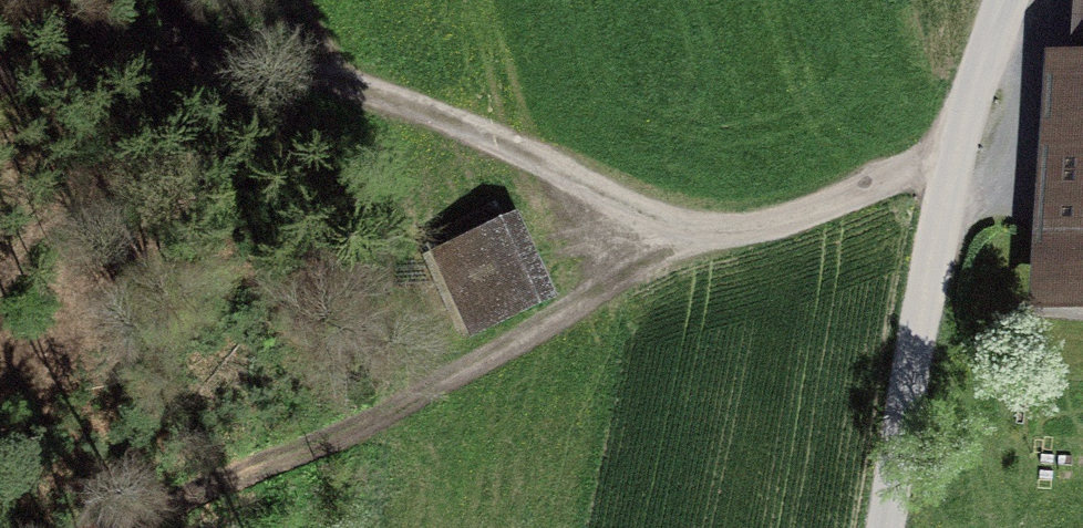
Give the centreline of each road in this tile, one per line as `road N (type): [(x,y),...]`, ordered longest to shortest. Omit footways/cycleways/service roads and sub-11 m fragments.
road 1 (track): [(334,76),(445,118),(661,220),(702,230),(780,222),(949,155)]
road 2 (track): [(702,230),(359,427),(115,527)]
road 3 (unclassified): [(885,527),(949,155),(1003,0)]
road 4 (track): [(0,62),(178,53),(251,57),(334,76)]

